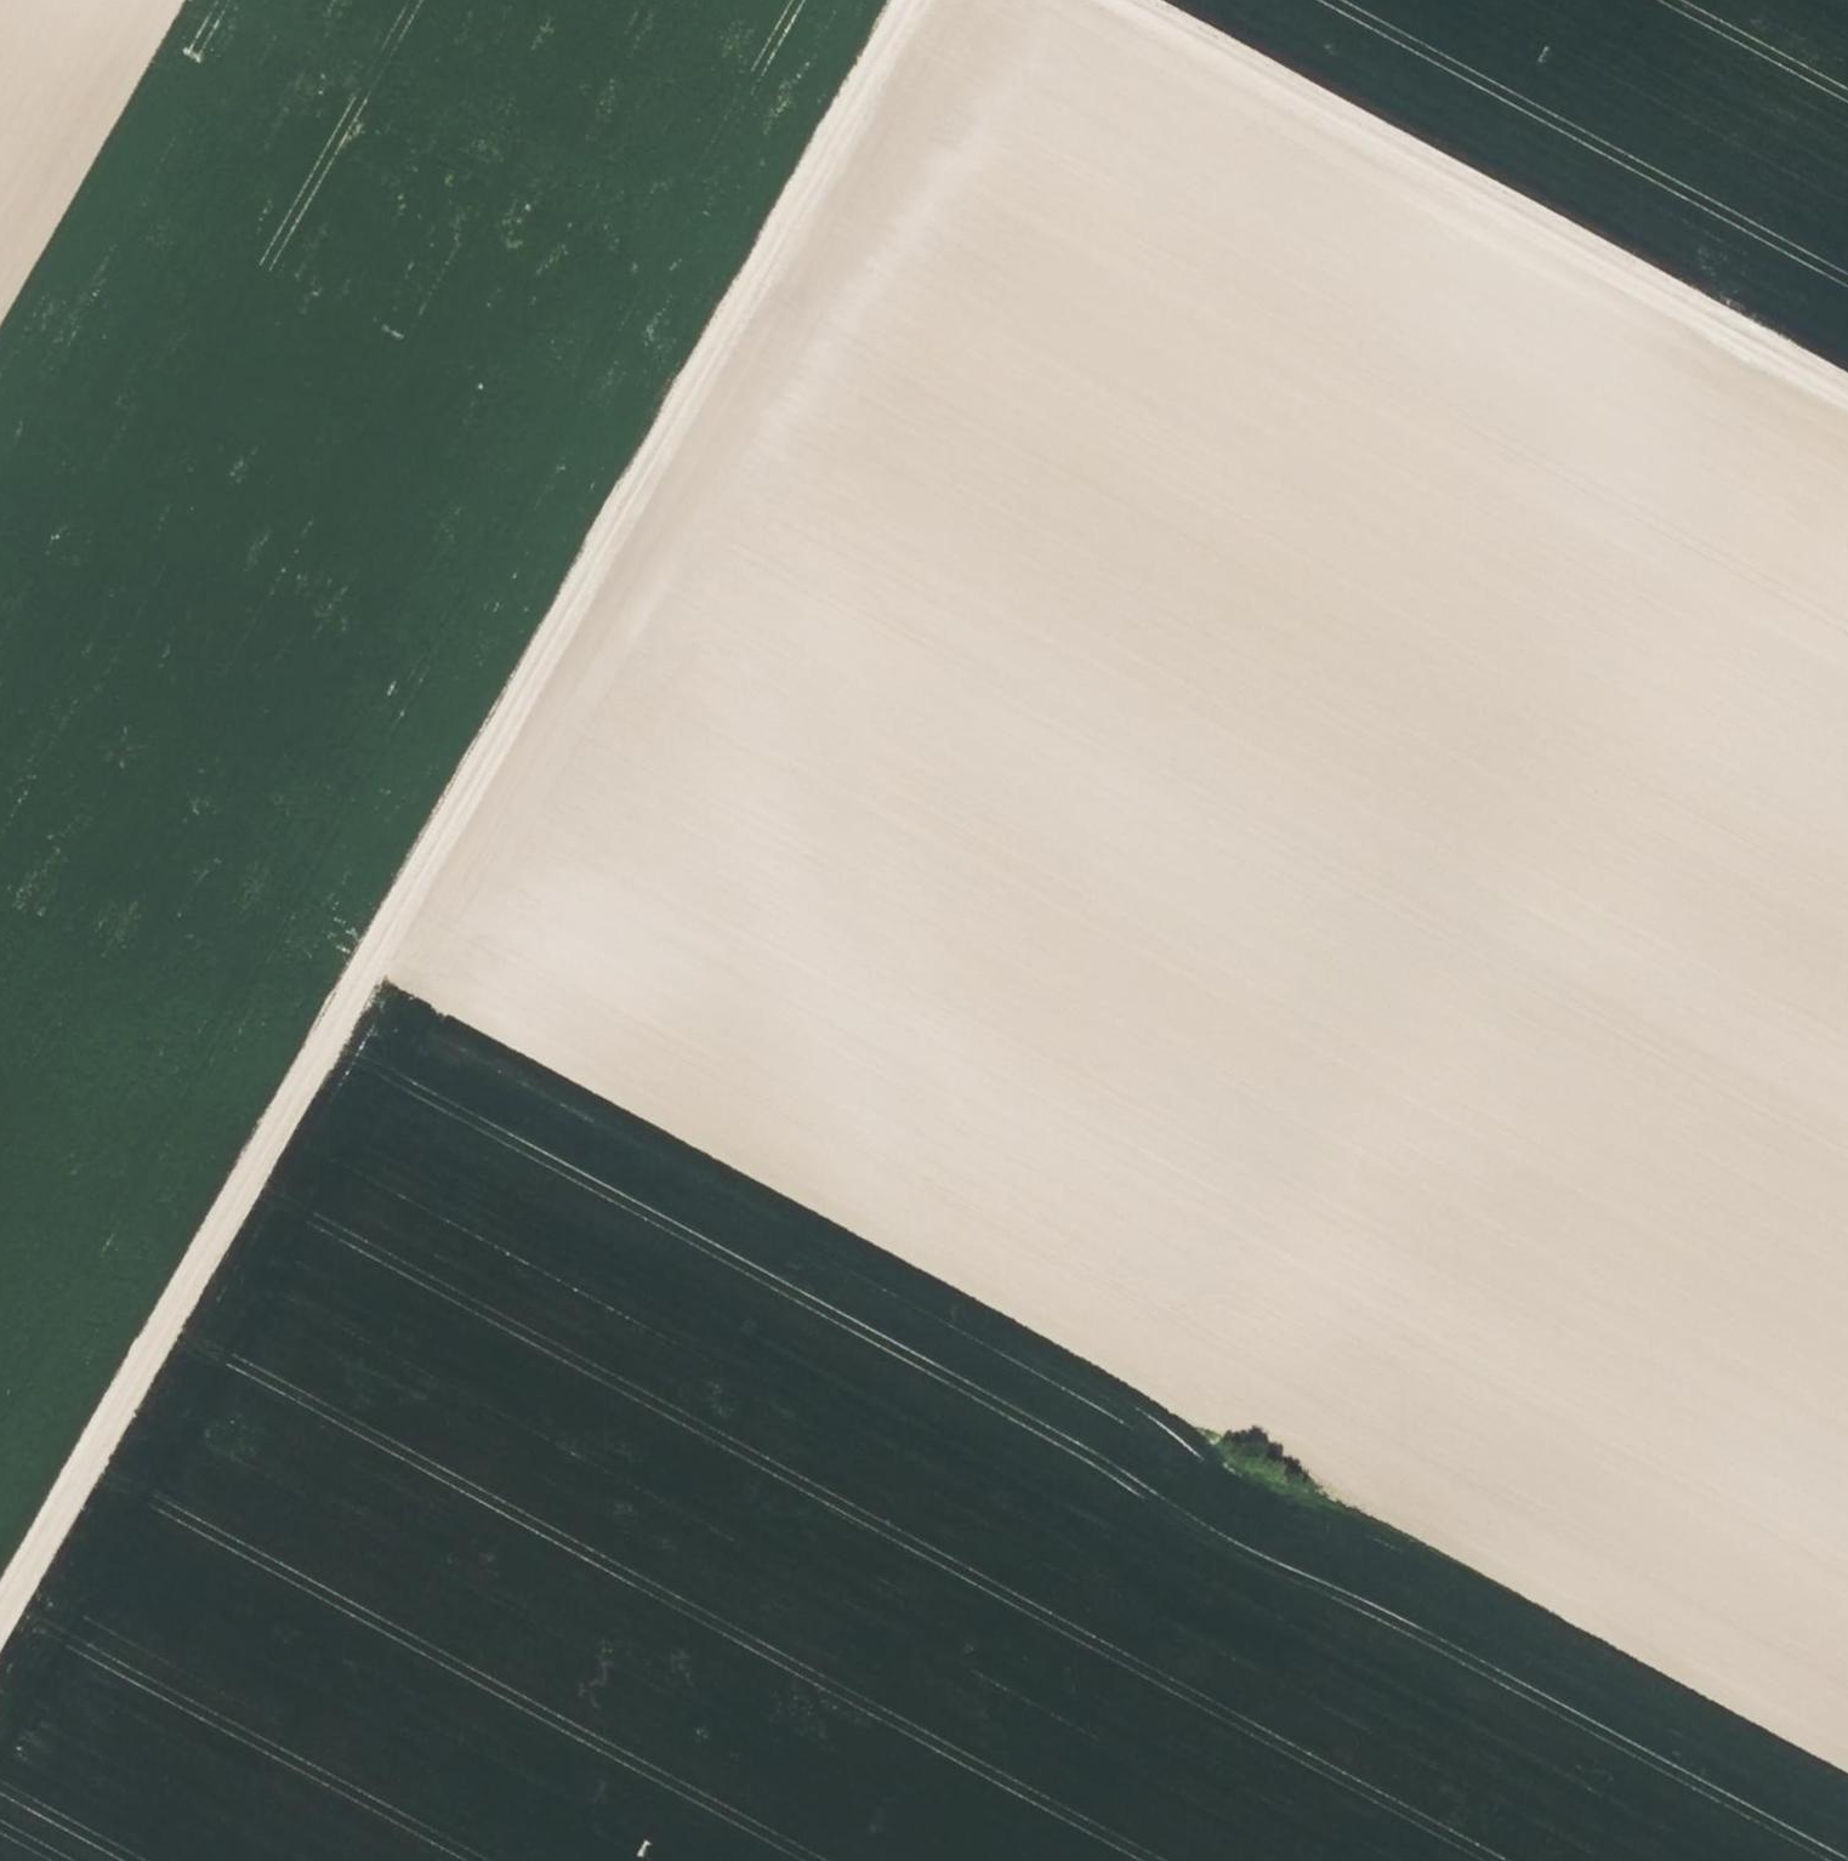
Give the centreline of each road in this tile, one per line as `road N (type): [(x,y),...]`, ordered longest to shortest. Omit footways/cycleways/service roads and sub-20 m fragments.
road 1 (track): [(0,1632),(915,0)]
road 2 (track): [(1847,394),(1118,0)]

